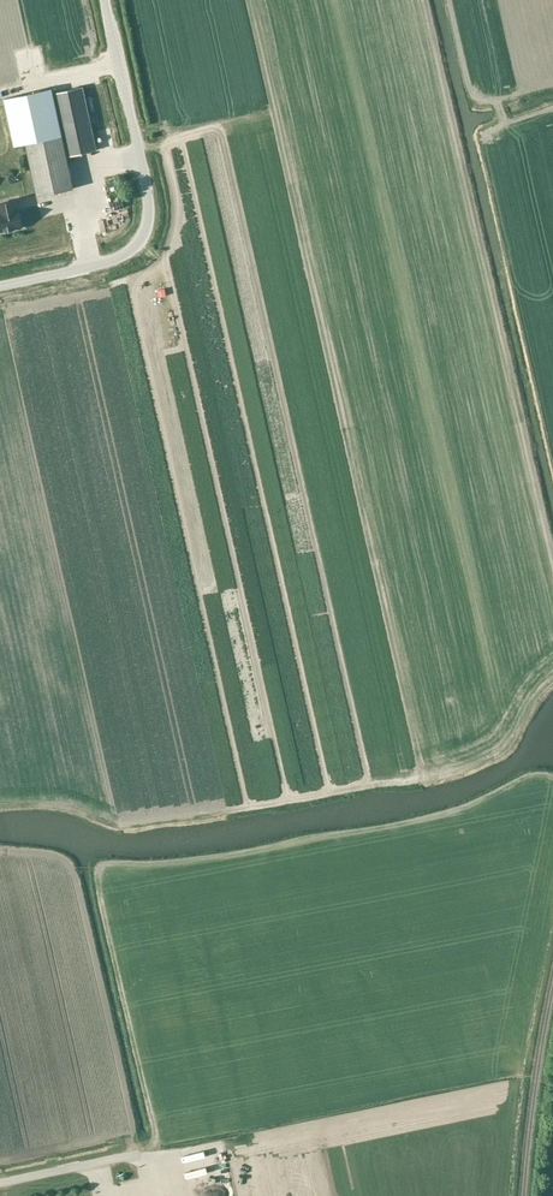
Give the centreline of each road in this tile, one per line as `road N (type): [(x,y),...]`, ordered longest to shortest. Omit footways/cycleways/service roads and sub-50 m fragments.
road 1 (unclassified): [(0,287),(129,252),(144,227),(149,200),(104,0)]
road 2 (unclassified): [(0,1181),(158,1146)]

